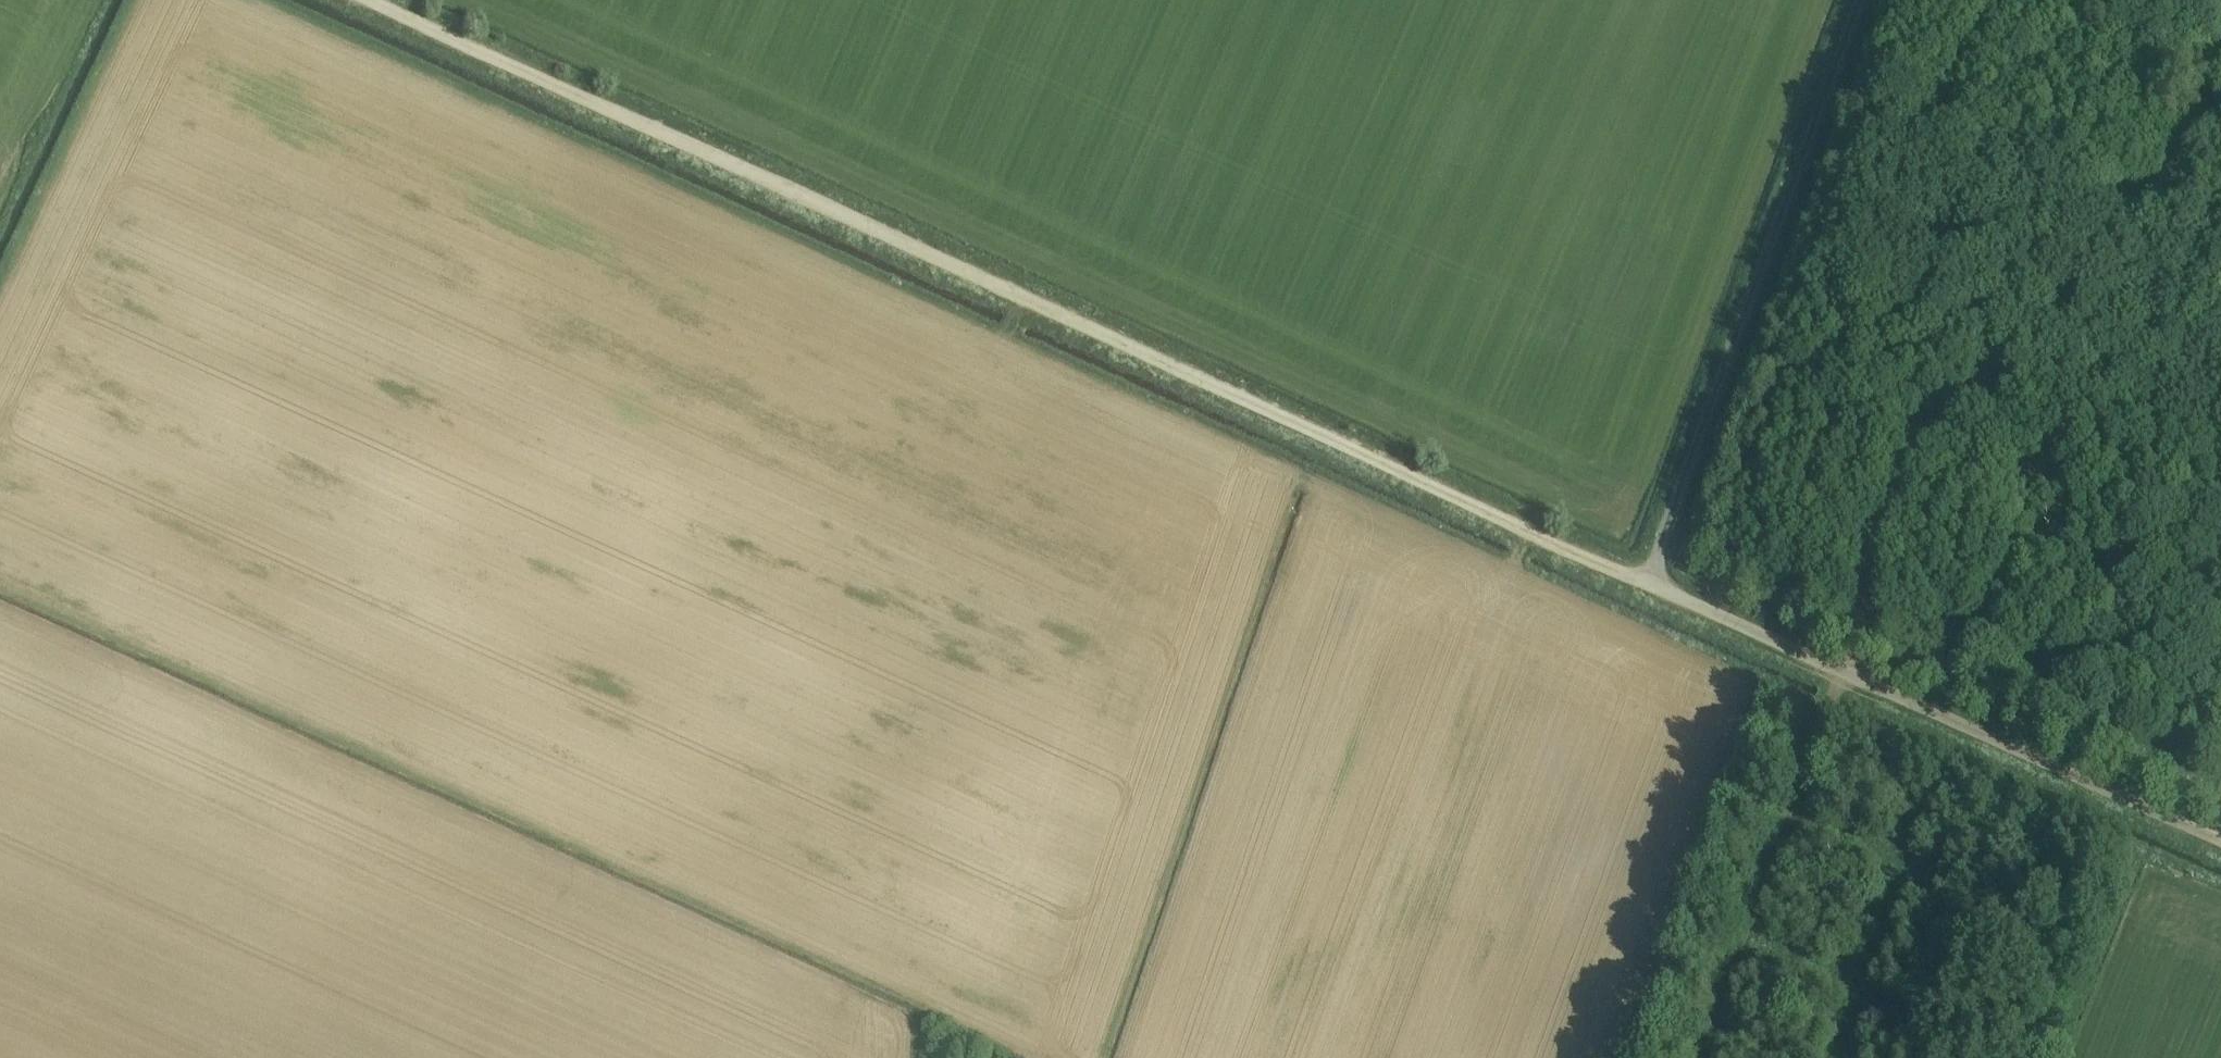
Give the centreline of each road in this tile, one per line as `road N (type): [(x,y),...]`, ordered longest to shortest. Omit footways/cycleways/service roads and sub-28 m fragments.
road 1 (track): [(1862,0),(1647,580),(377,0)]
road 2 (unclassified): [(2220,843),(1647,580)]
road 3 (track): [(1695,1057),(1841,670)]

